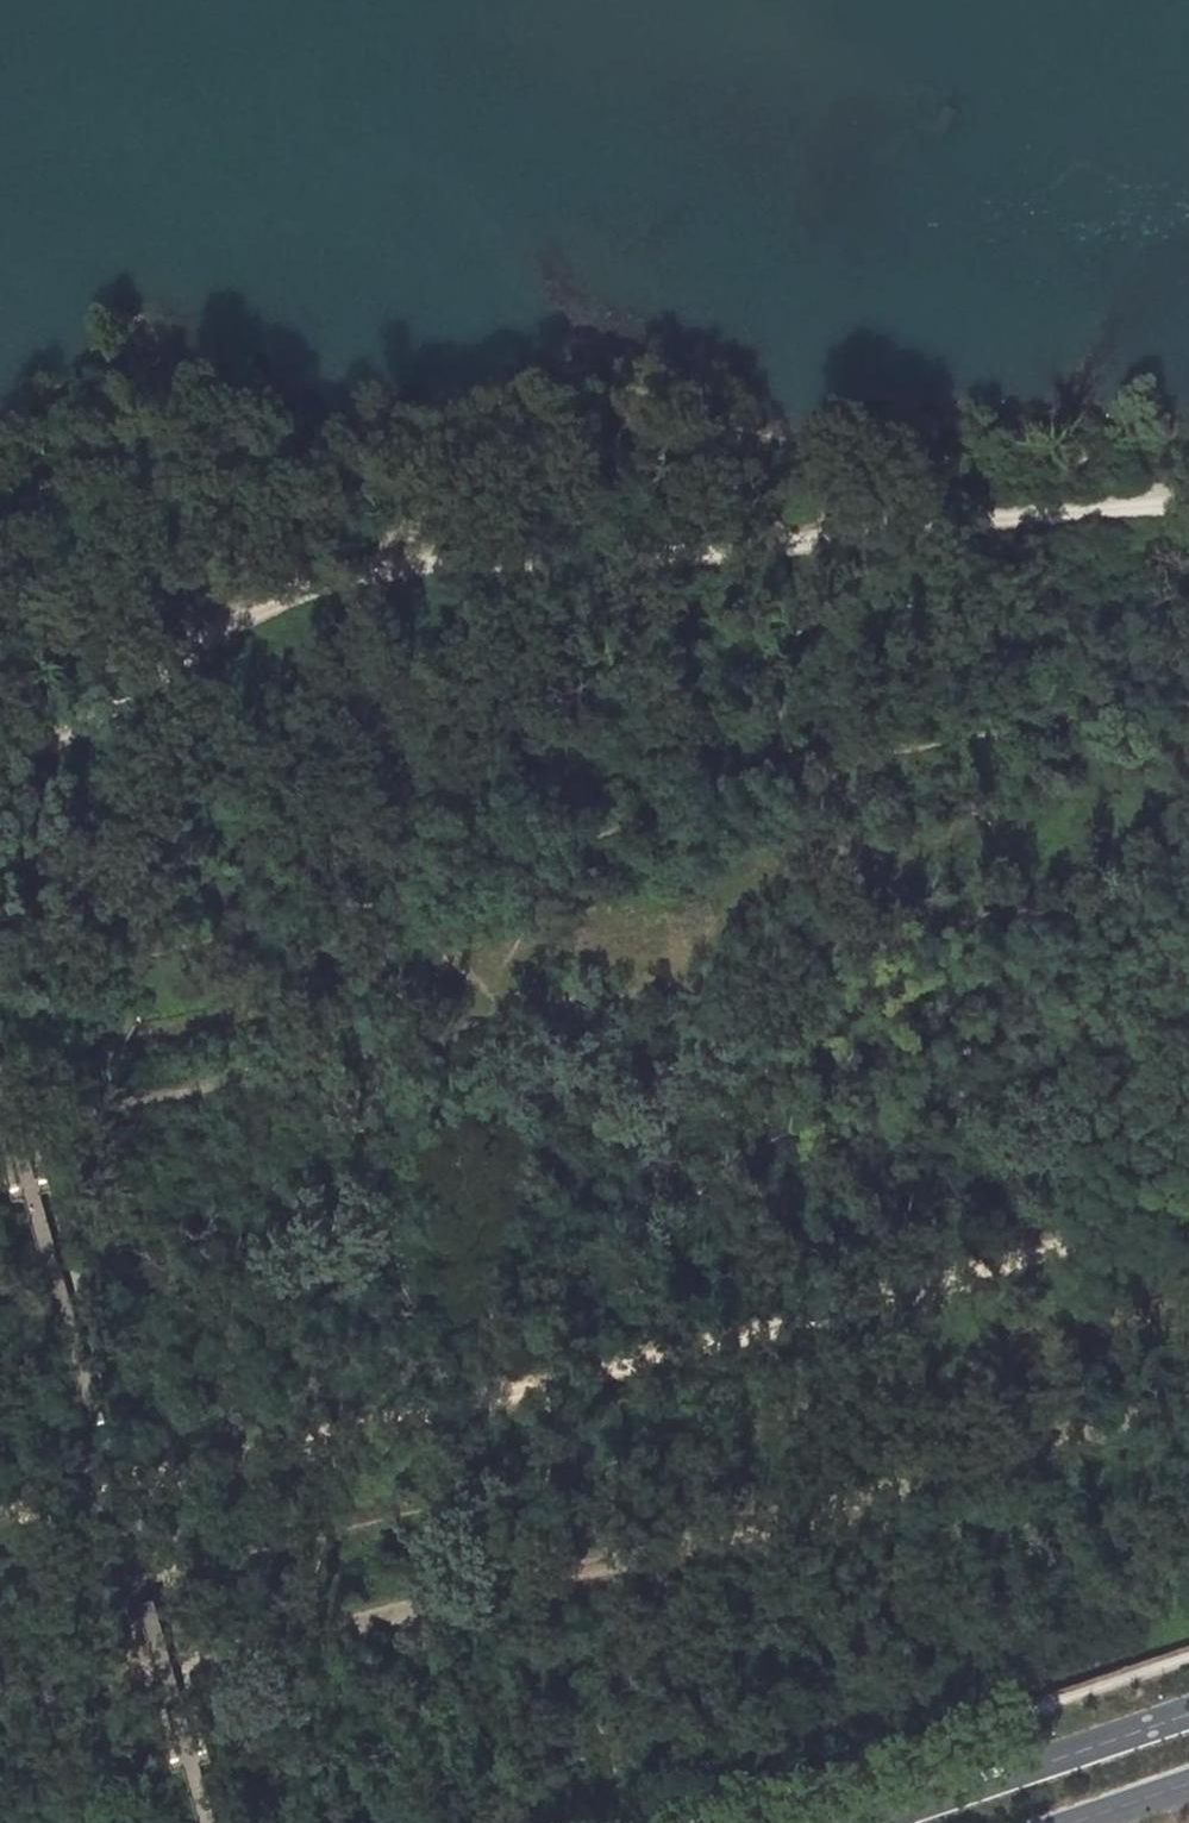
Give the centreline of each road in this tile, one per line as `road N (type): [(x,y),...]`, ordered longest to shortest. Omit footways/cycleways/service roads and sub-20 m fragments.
road 1 (primary): [(1188,1714),(862,1822)]
road 2 (primary): [(1071,1822),(1188,1783)]

